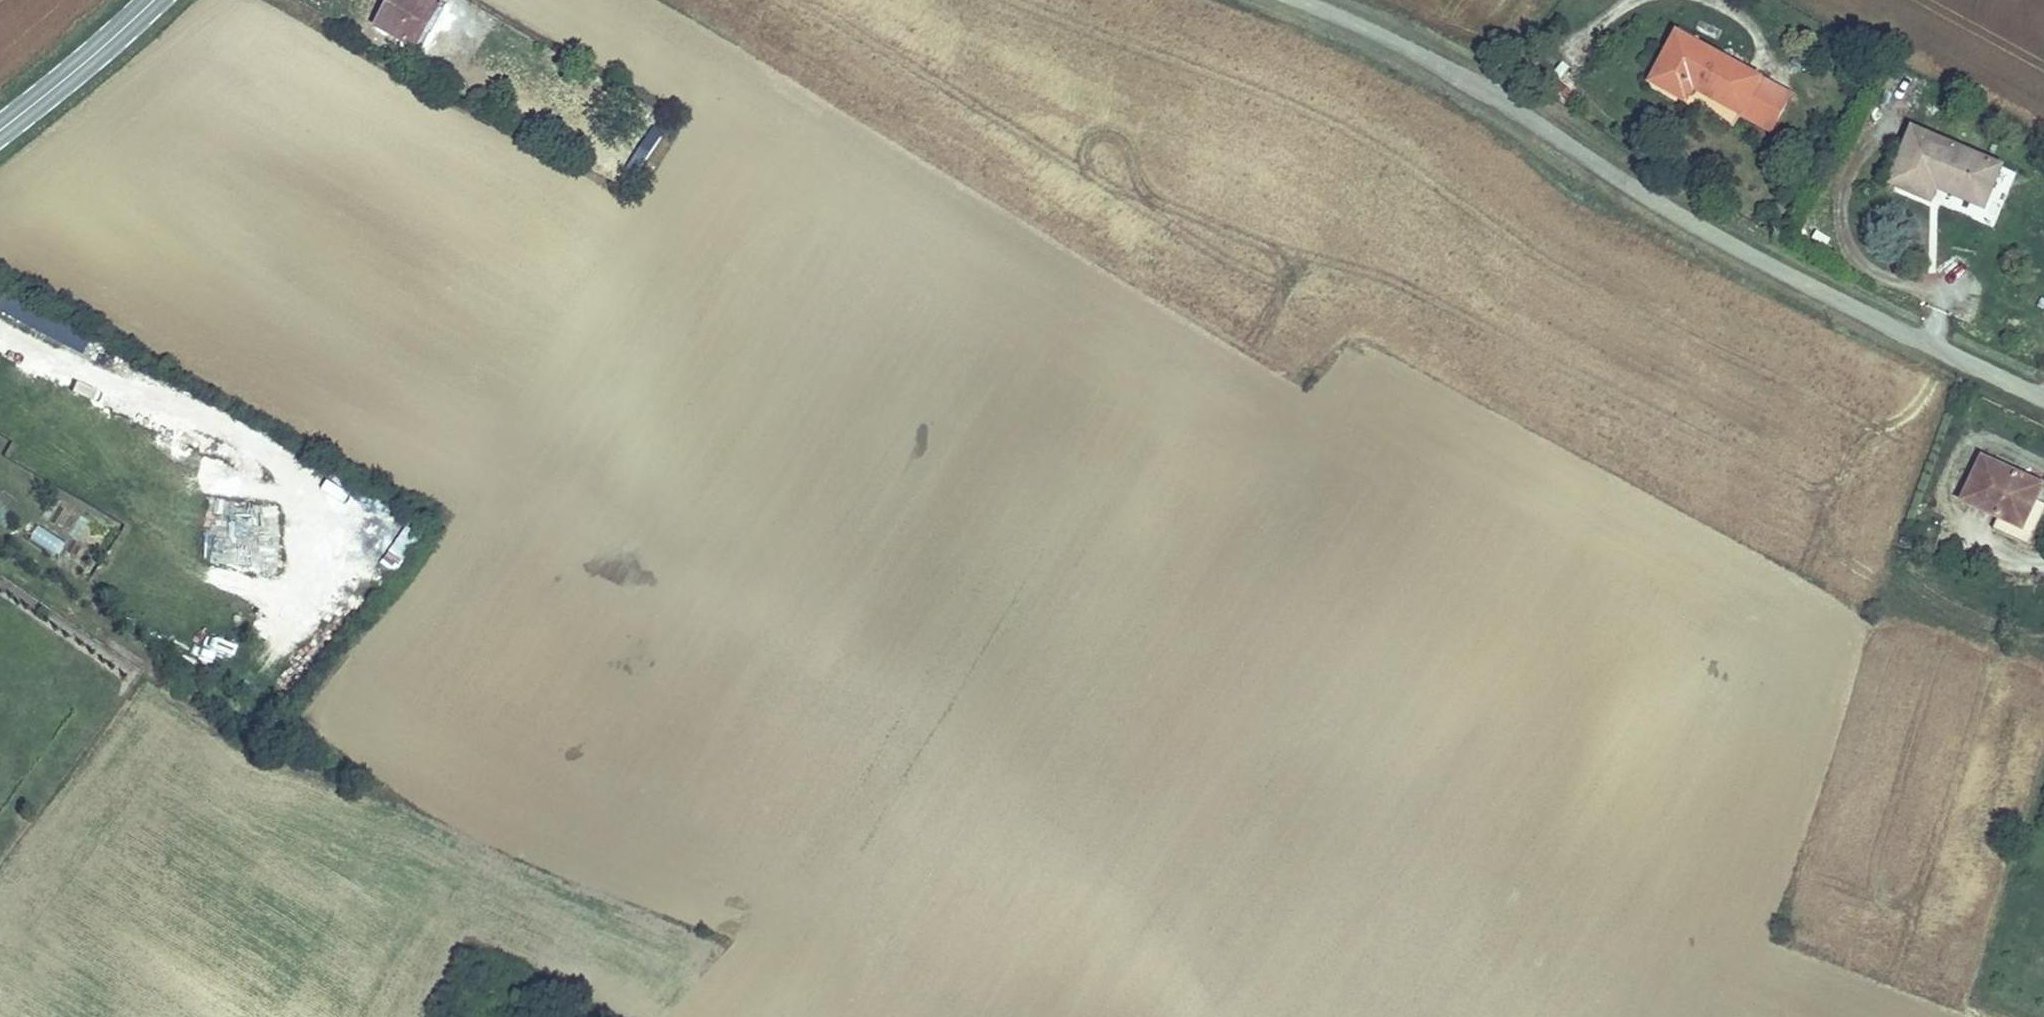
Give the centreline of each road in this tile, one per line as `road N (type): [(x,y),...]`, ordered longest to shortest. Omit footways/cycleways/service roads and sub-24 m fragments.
road 1 (unclassified): [(2043,397),(1730,244),(1457,71),(1299,0)]
road 2 (secondary): [(0,130),(153,0)]

